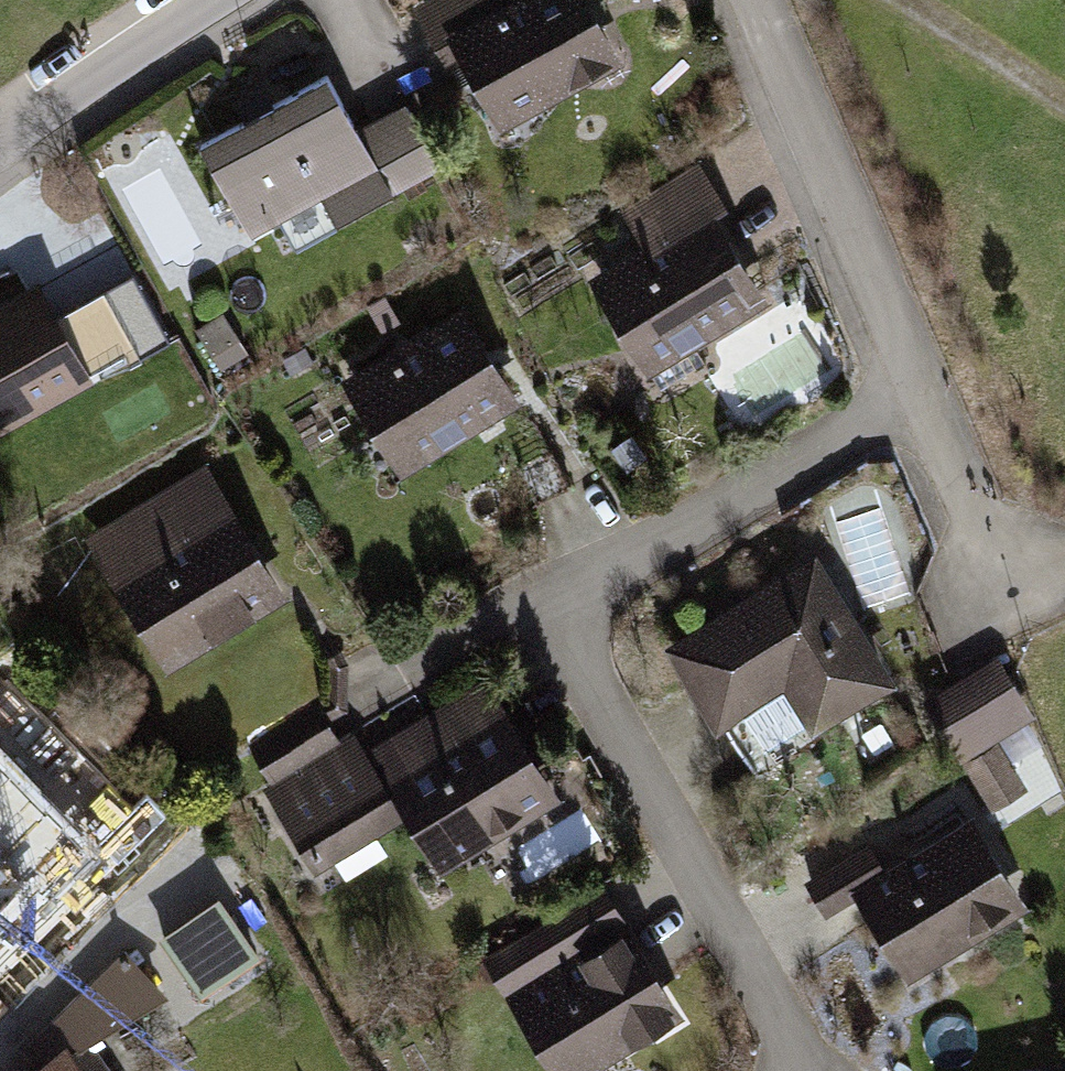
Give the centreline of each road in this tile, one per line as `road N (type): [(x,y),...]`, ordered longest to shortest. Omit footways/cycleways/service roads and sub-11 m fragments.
road 1 (residential): [(796,1070),(554,589)]
road 2 (residential): [(749,0),(905,383)]
road 3 (residential): [(554,589),(905,383)]
road 4 (residential): [(0,149),(214,0)]
road 5 (residential): [(905,383),(1015,588)]
road 6 (residential): [(438,662),(554,589)]

